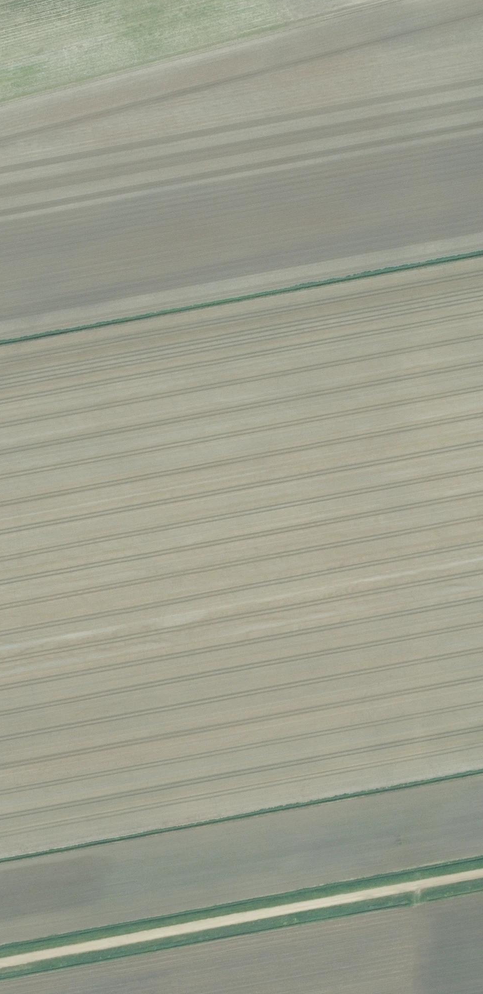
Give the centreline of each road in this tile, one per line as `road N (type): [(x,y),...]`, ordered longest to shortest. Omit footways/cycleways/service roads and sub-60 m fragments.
road 1 (unclassified): [(0,964),(482,875)]

